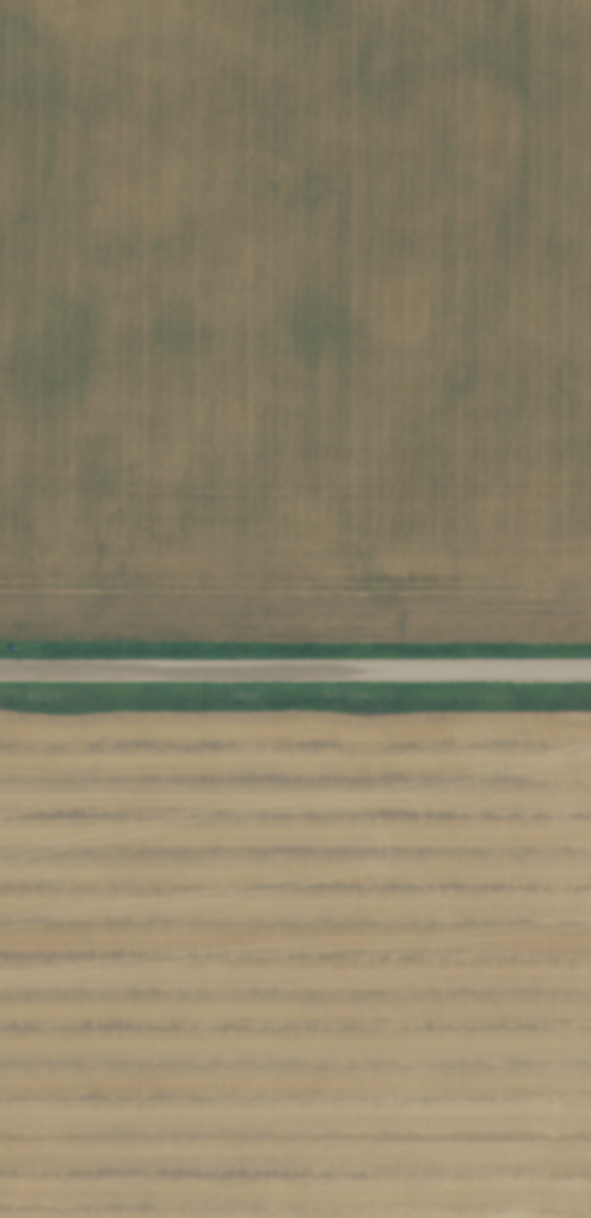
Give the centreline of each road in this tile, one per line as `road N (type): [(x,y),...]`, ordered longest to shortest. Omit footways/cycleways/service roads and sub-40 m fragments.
road 1 (residential): [(590,671),(0,671)]

